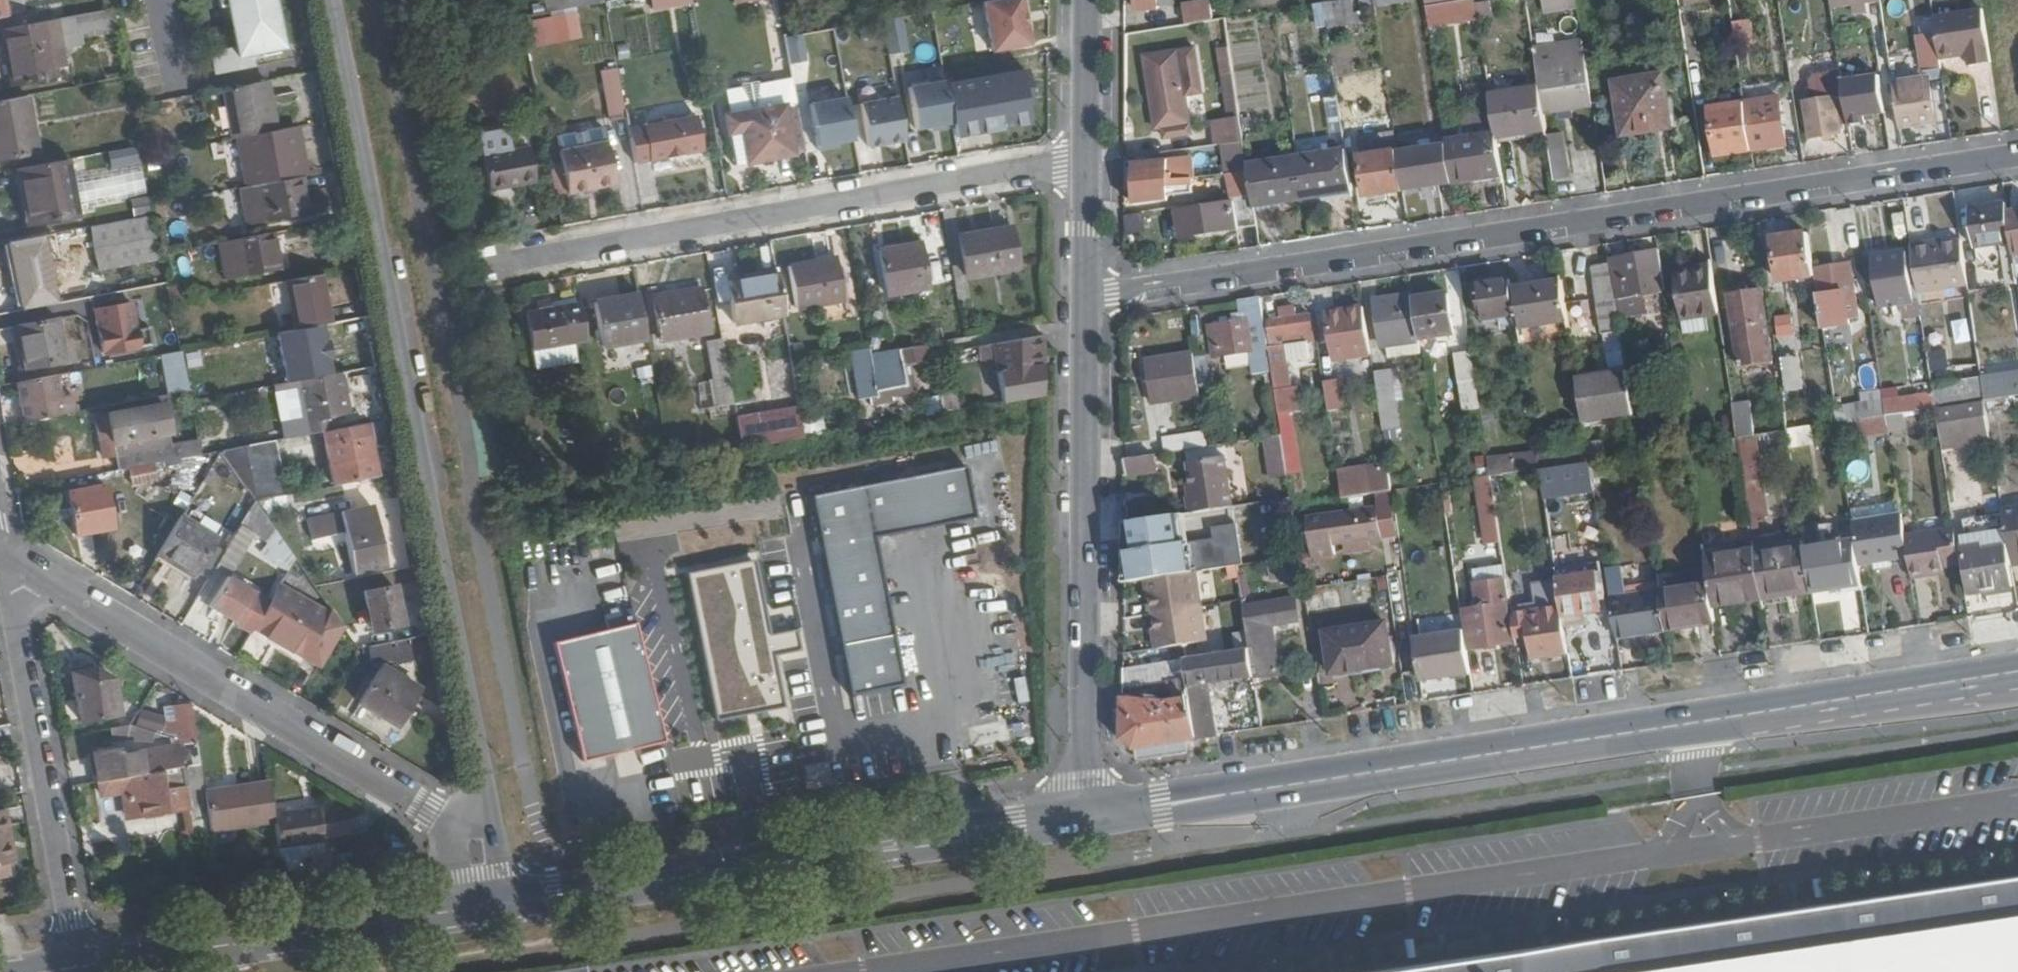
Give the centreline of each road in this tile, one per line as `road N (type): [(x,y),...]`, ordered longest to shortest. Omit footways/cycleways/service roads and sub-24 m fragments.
road 1 (secondary): [(2017,671),(1086,815)]
road 2 (residential): [(1086,293),(1950,161),(2017,159)]
road 3 (residential): [(475,843),(488,789),(443,497),(339,0)]
road 4 (secondary): [(1086,815),(485,906)]
road 5 (residential): [(495,264),(1086,160)]
road 6 (residential): [(0,556),(475,843)]
road 7 (residential): [(1086,293),(1086,815)]
road 8 (residential): [(80,967),(0,558)]
road 9 (secondary): [(485,906),(80,967)]
road 10 (residential): [(1086,0),(1086,160)]
road 11 (residential): [(1086,160),(1086,293)]

